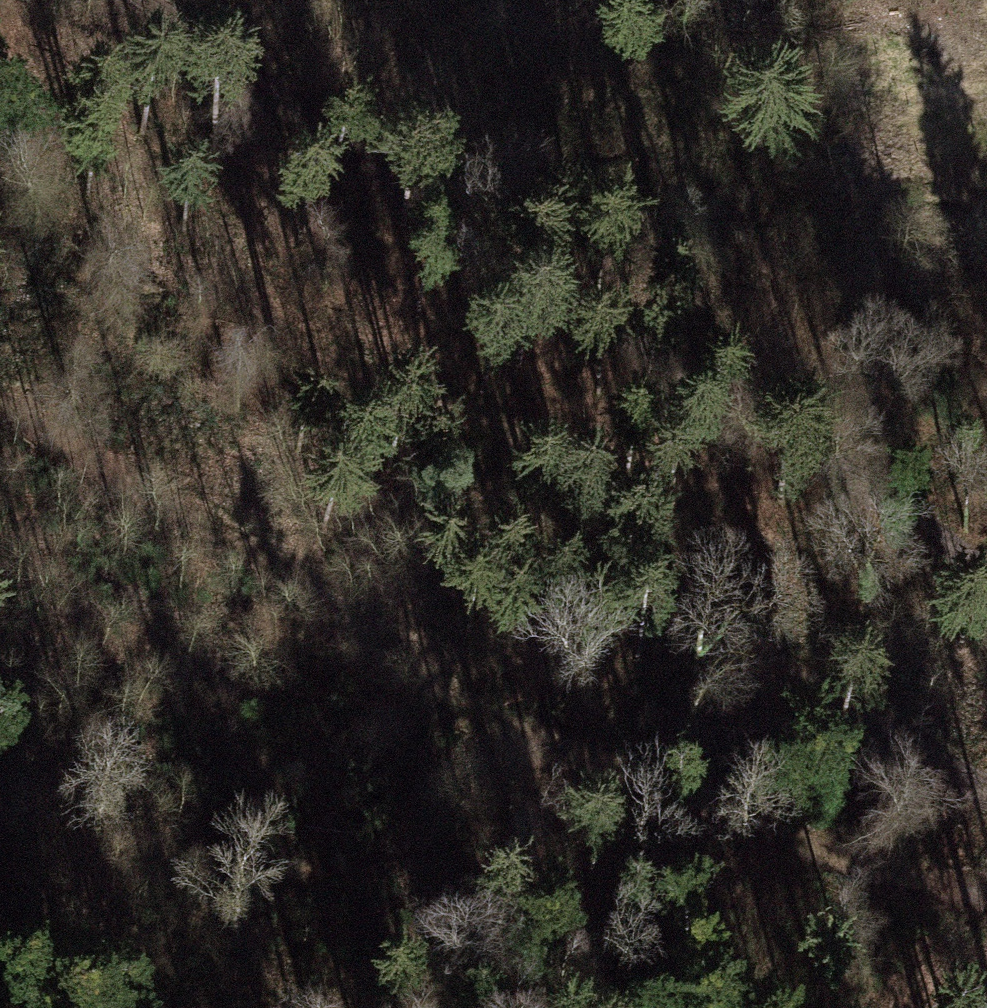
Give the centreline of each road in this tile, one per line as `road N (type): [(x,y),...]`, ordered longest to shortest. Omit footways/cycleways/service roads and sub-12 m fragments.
road 1 (track): [(0,50),(216,229),(292,338),(538,427),(687,567),(859,672),(986,788)]
road 2 (track): [(986,898),(885,873),(525,738),(363,639),(238,542),(89,463),(0,401)]
road 3 (track): [(178,0),(260,48),(424,170),(641,274),(986,521)]

